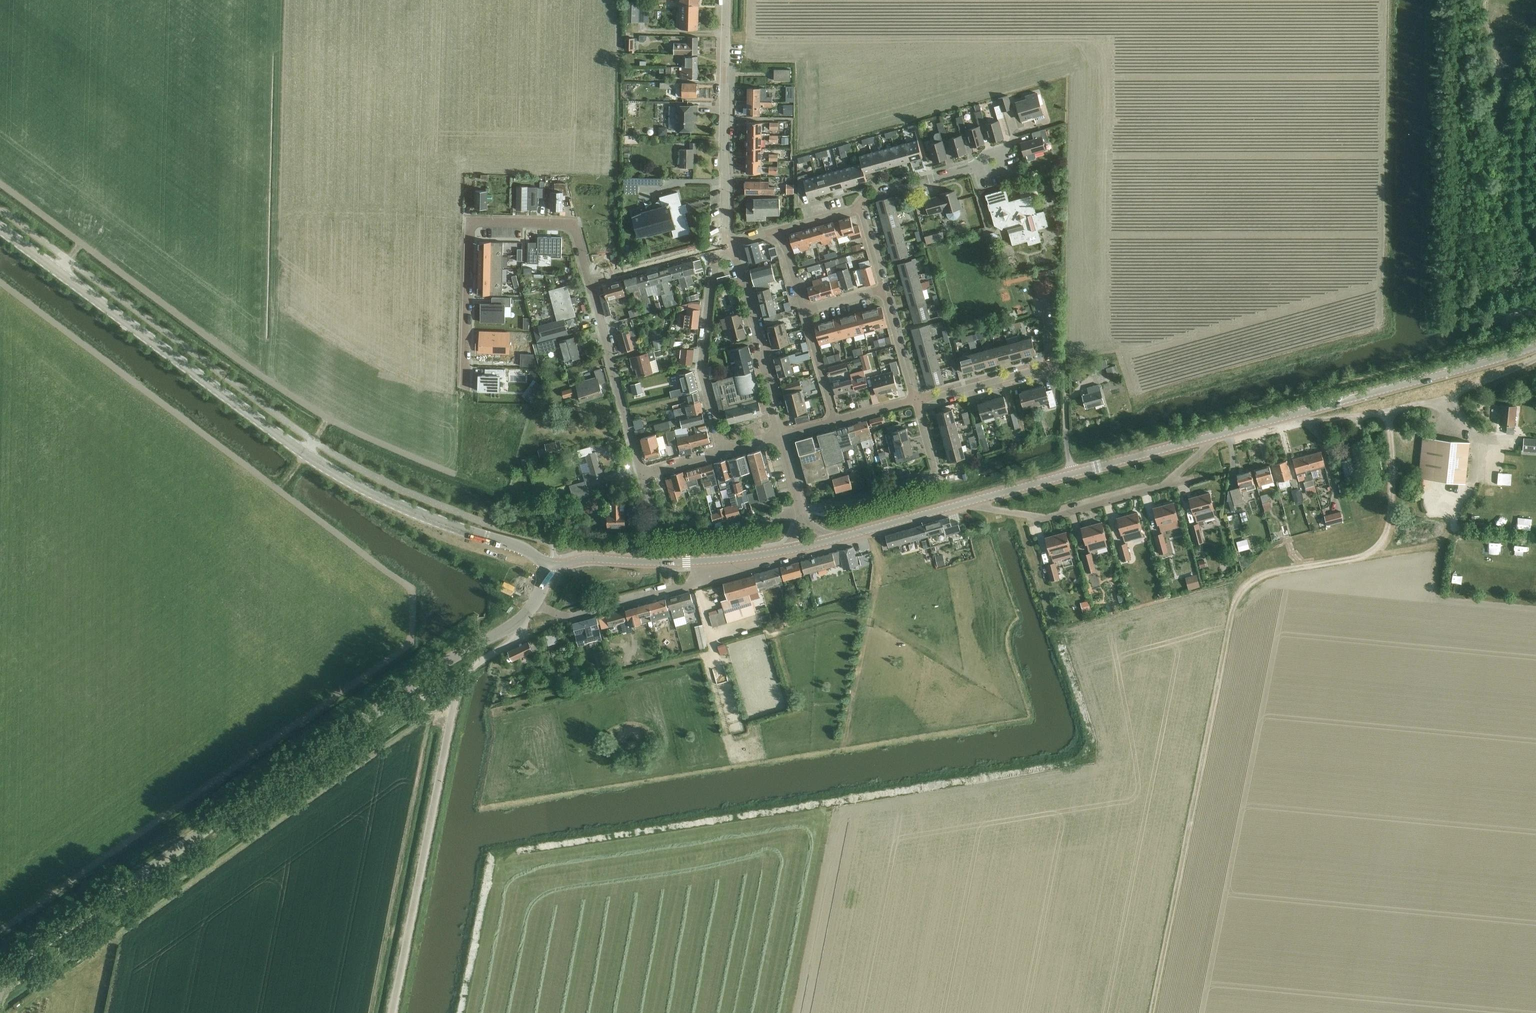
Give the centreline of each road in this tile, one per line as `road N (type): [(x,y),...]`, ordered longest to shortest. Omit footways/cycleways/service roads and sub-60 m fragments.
road 1 (track): [(1151,1012),(1232,605),(1248,581),(1279,569),(1360,558),(1379,547),(1391,529),(1393,501),(1389,411)]
road 2 (secondary): [(548,565),(519,546),(410,510),(316,460),(0,224)]
road 3 (unclassified): [(0,977),(382,709)]
road 4 (secondary): [(1220,433),(1535,346)]
road 5 (residential): [(589,282),(568,225),(471,225),(465,390)]
road 6 (unclassified): [(393,1012),(453,699)]
road 7 (residential): [(1220,433),(1175,485),(1045,518),(973,499)]
road 8 (residential): [(723,244),(726,0)]
road 9 (residential): [(802,510),(935,474),(915,400)]
road 10 (residential): [(536,608),(577,616),(725,571),(734,558)]
road 11 (residential): [(722,451),(701,369),(723,244)]
road 12 (residential): [(782,435),(736,257),(723,244)]
road 13 (residential): [(641,474),(589,282)]
road 14 (residential): [(915,400),(1047,366),(1049,310)]
road 15 (secondary): [(548,565),(587,558),(734,558)]
road 16 (unclassified): [(518,620),(382,709)]
road 17 (secondary): [(827,541),(973,499)]
road 18 (secondary): [(1073,471),(1220,433)]
road 19 (residential): [(656,527),(719,531),(802,510)]
road 20 (residential): [(859,209),(868,198),(992,162)]
road 21 (residential): [(589,282),(723,244)]

